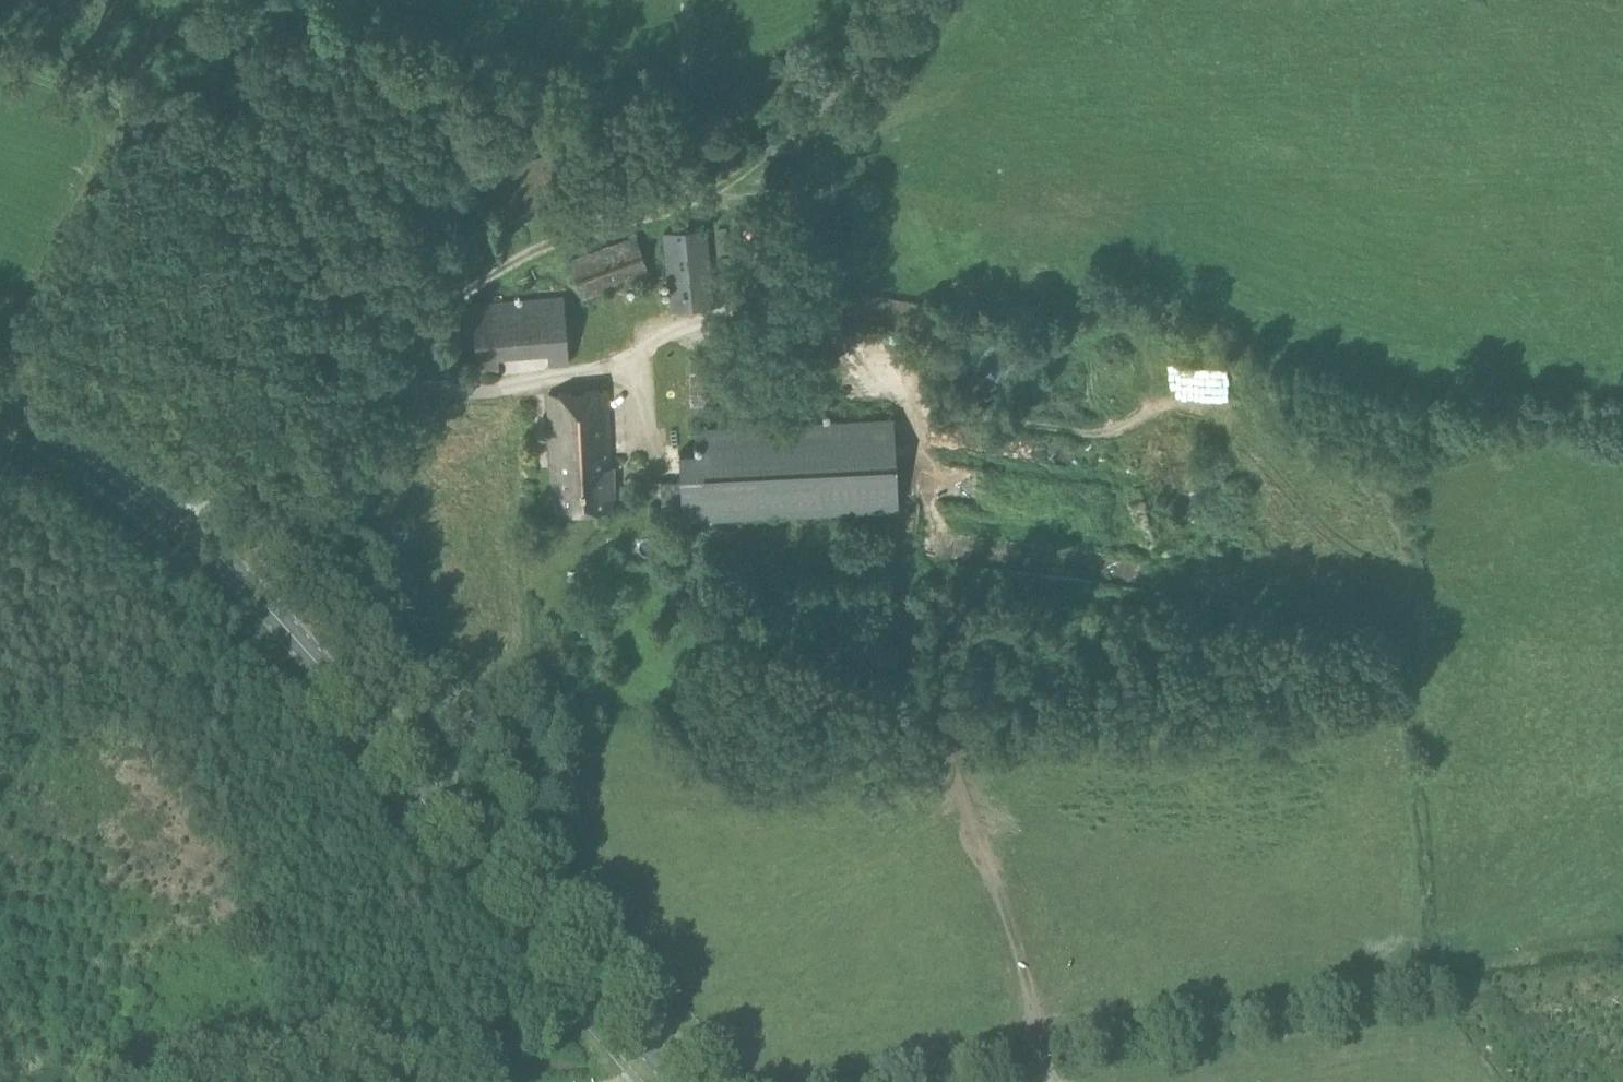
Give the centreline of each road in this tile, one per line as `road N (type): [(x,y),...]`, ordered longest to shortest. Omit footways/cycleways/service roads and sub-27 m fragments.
road 1 (secondary): [(685,1081),(164,509),(0,398)]
road 2 (track): [(436,336),(489,267),(588,221),(725,179),(862,60),(901,0)]

